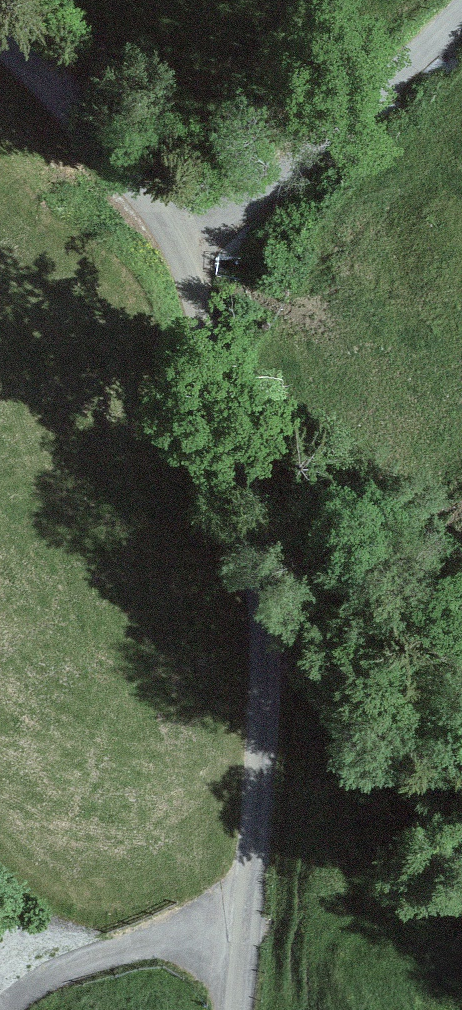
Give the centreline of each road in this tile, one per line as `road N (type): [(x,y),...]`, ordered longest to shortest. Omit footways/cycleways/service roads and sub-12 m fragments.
road 1 (unclassified): [(238,1009),(262,774),(265,592),(199,288),(173,225),(126,159),(0,45)]
road 2 (track): [(461,968),(390,884),(265,592)]
road 3 (track): [(188,250),(461,8)]

